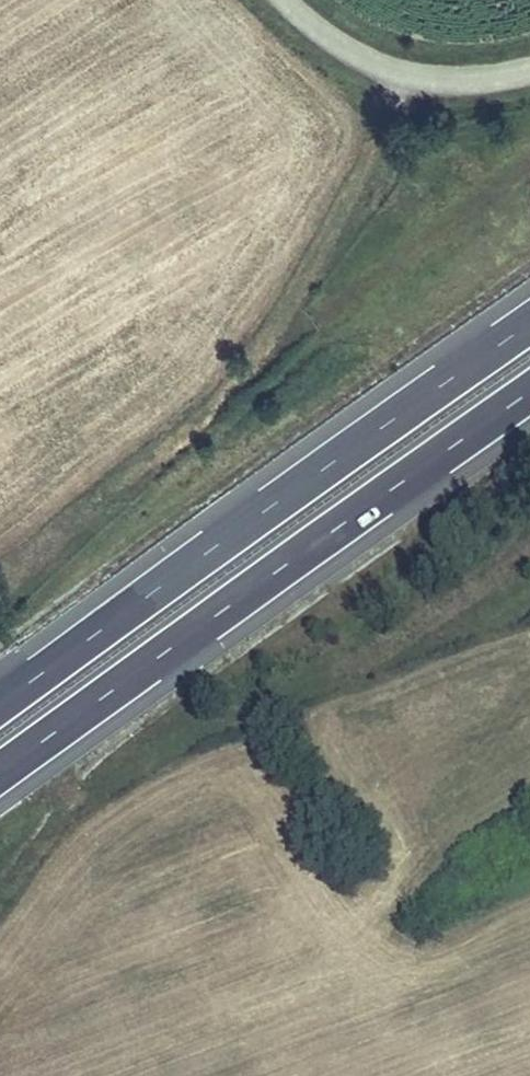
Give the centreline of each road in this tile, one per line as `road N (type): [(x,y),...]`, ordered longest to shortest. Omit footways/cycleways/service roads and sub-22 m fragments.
road 1 (motorway): [(0,773),(529,391)]
road 2 (motorway): [(529,324),(0,705)]

